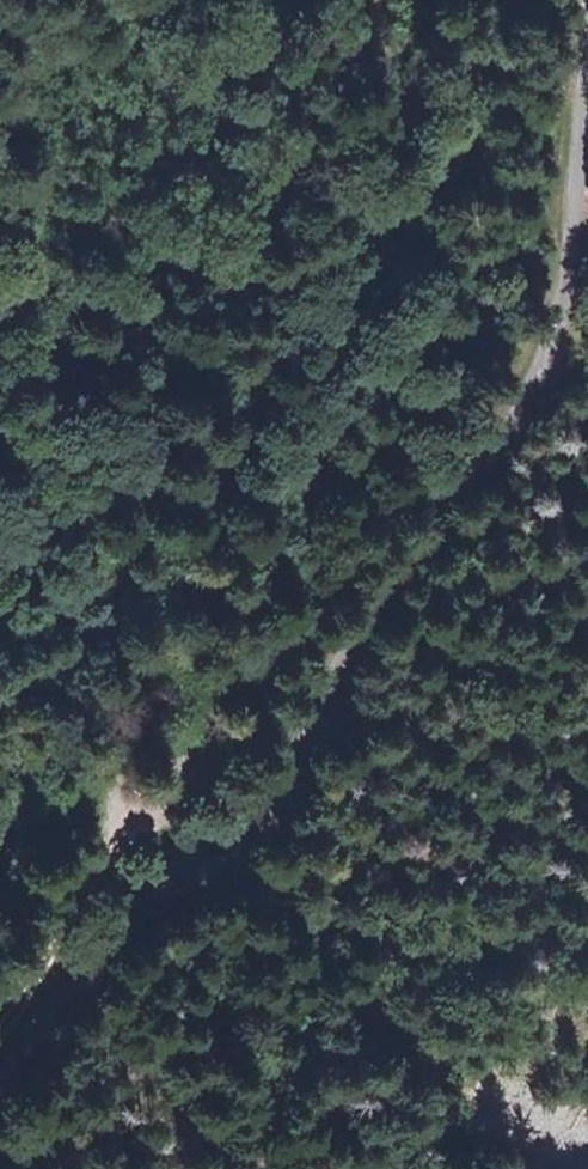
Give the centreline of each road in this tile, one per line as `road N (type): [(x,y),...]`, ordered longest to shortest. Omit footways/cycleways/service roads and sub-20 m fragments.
road 1 (unclassified): [(0,1078),(274,756),(435,534),(517,354),(580,0)]
road 2 (track): [(364,0),(391,248),(288,703),(149,826),(39,995),(26,1048)]

